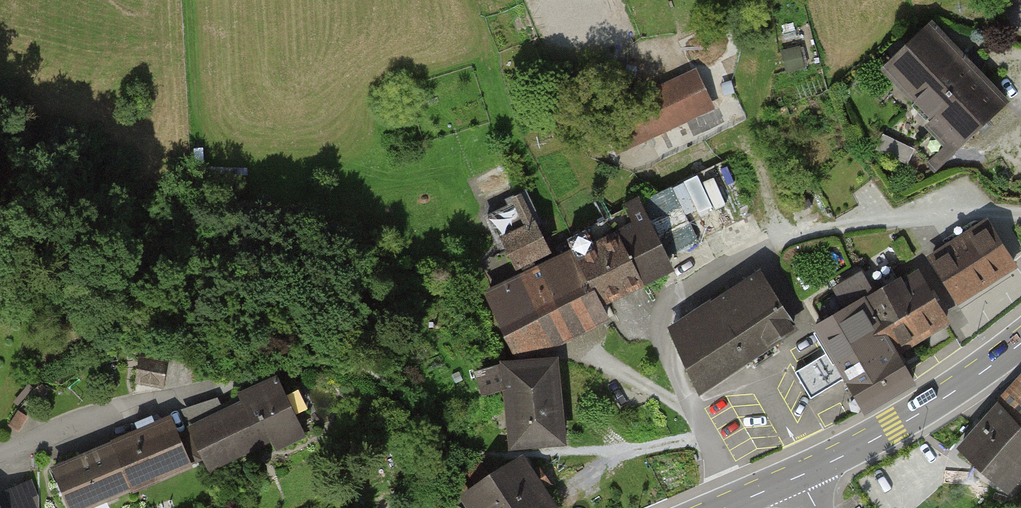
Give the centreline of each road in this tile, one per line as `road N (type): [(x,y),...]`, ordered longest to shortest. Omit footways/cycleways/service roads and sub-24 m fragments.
road 1 (residential): [(738,502),(662,337),(664,312),(677,295),(799,237),(1020,215)]
road 2 (primary): [(800,476),(955,392),(1020,343)]
road 3 (residential): [(0,456),(160,397),(234,381)]

